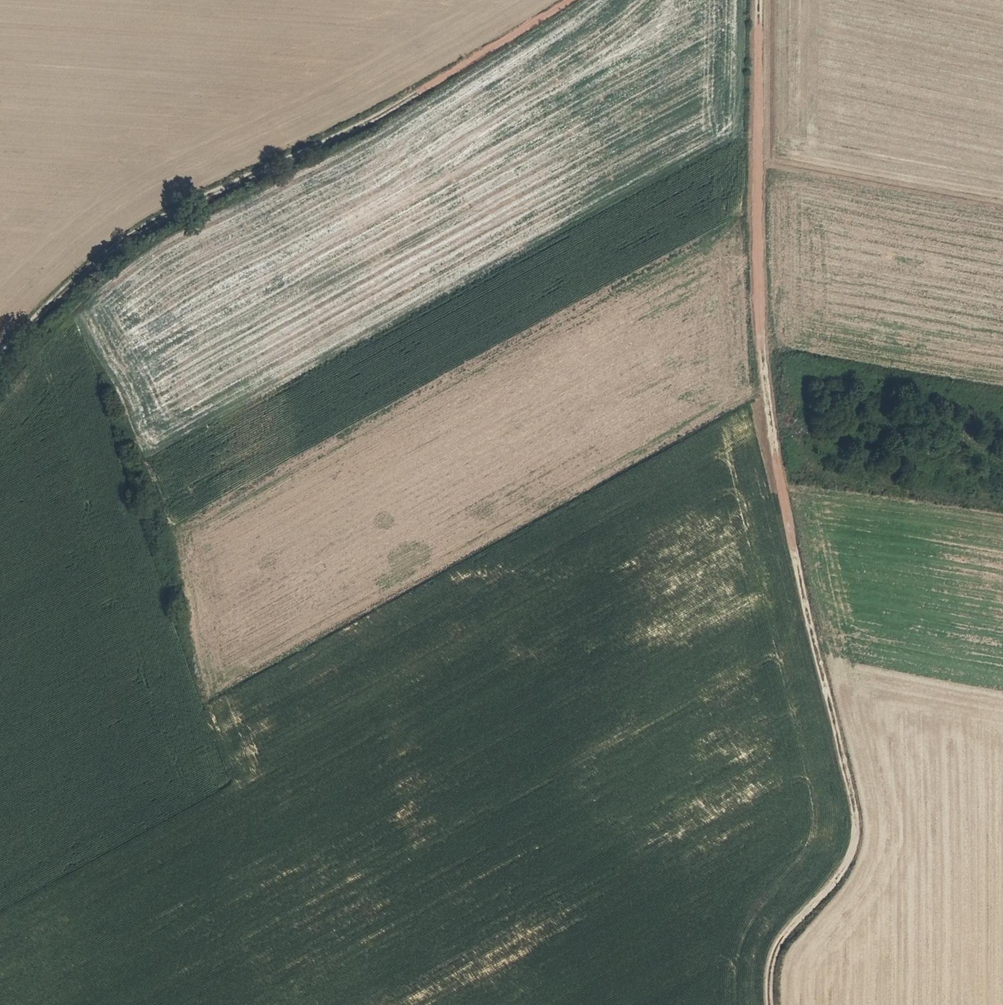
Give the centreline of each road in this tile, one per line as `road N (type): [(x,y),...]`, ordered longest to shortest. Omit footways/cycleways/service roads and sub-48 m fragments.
road 1 (track): [(762,0),(760,258),(769,368),(783,482),(857,844),(784,936),(776,1004)]
road 2 (track): [(580,0),(515,50),(347,141),(177,207),(102,256),(0,355)]

